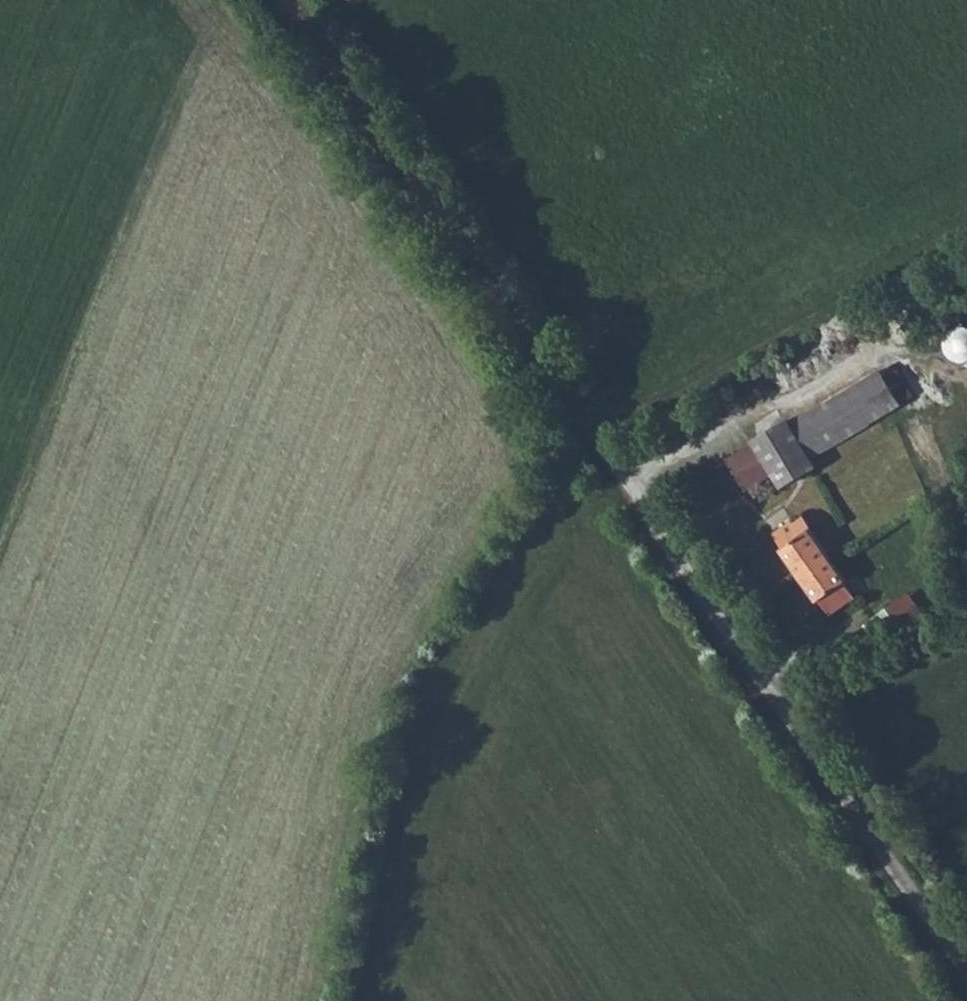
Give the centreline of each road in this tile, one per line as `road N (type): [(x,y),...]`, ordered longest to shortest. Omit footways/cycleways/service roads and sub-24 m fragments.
road 1 (unclassified): [(623,483),(966,971)]
road 2 (track): [(278,0),(623,483)]

